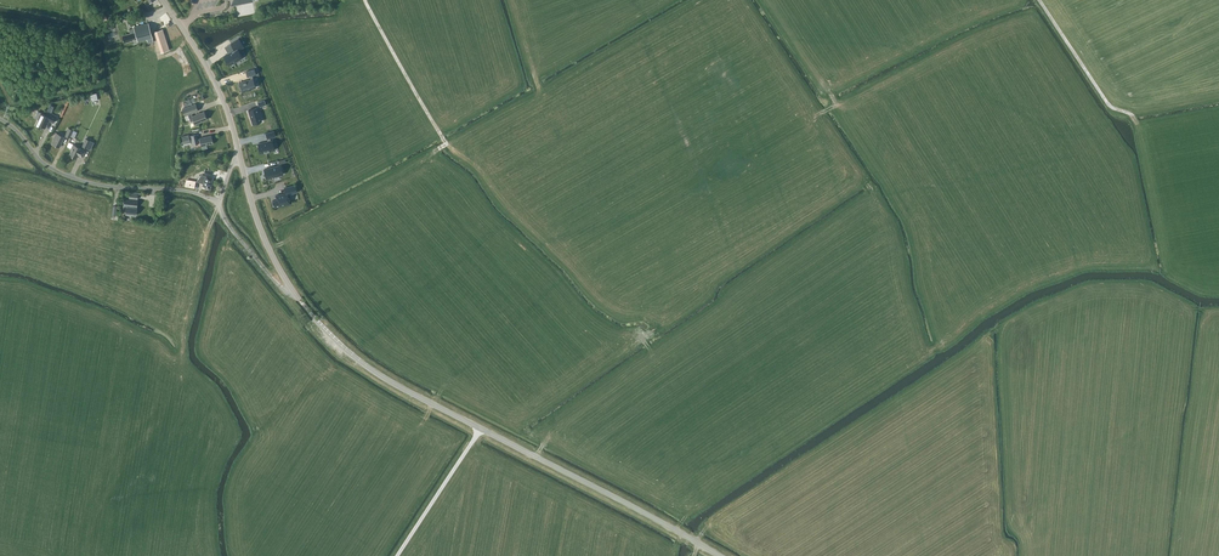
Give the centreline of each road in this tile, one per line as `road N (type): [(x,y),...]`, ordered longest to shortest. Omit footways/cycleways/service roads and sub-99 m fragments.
road 1 (tertiary): [(481,431),(380,377),(291,291),(256,218),(239,152)]
road 2 (unclassified): [(0,120),(42,162),(93,184),(217,199),(239,152)]
road 3 (tertiary): [(721,555),(481,431)]
road 4 (tertiary): [(239,152),(212,77),(163,0)]
road 5 (track): [(441,137),(365,0)]
road 6 (unclassified): [(397,555),(481,431)]
road 7 (track): [(291,291),(232,231),(217,199)]

